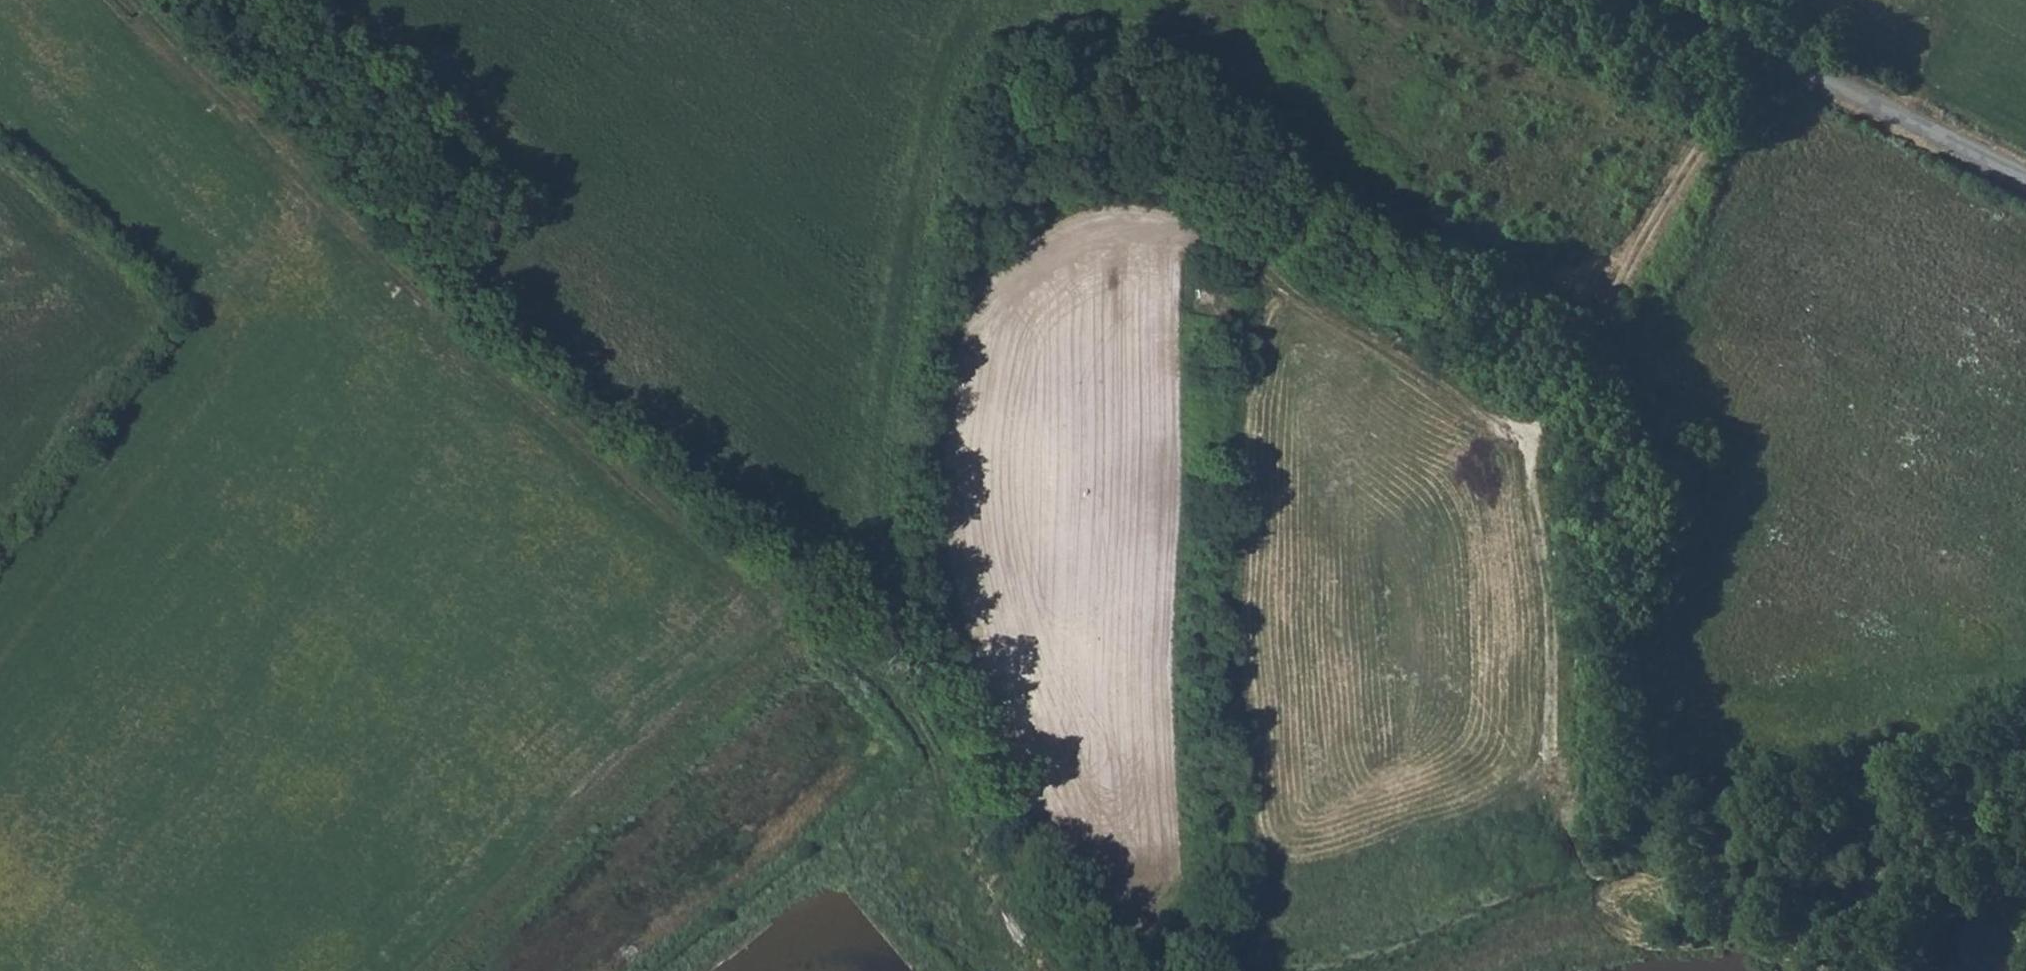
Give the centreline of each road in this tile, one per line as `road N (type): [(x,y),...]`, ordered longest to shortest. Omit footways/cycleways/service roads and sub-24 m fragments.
road 1 (tertiary): [(2025,174),(1667,0)]

